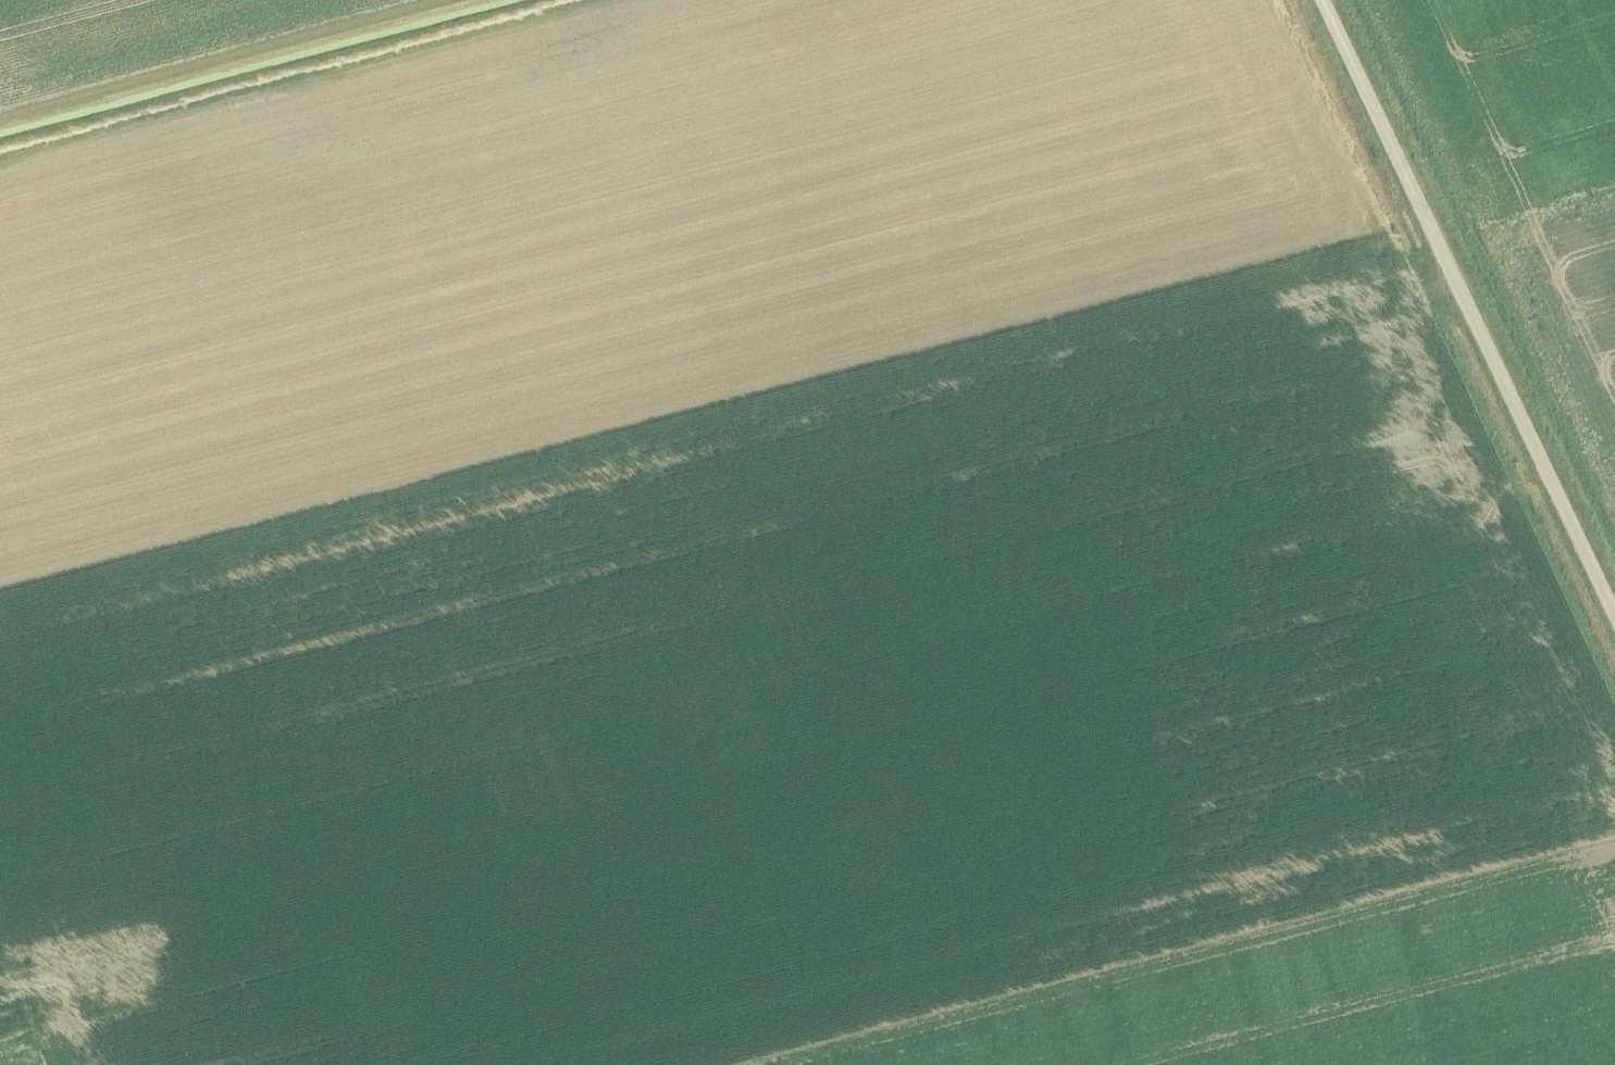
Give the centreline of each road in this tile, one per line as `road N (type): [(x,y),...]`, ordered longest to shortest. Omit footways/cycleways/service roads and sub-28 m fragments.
road 1 (unclassified): [(1614,632),(1314,0)]

